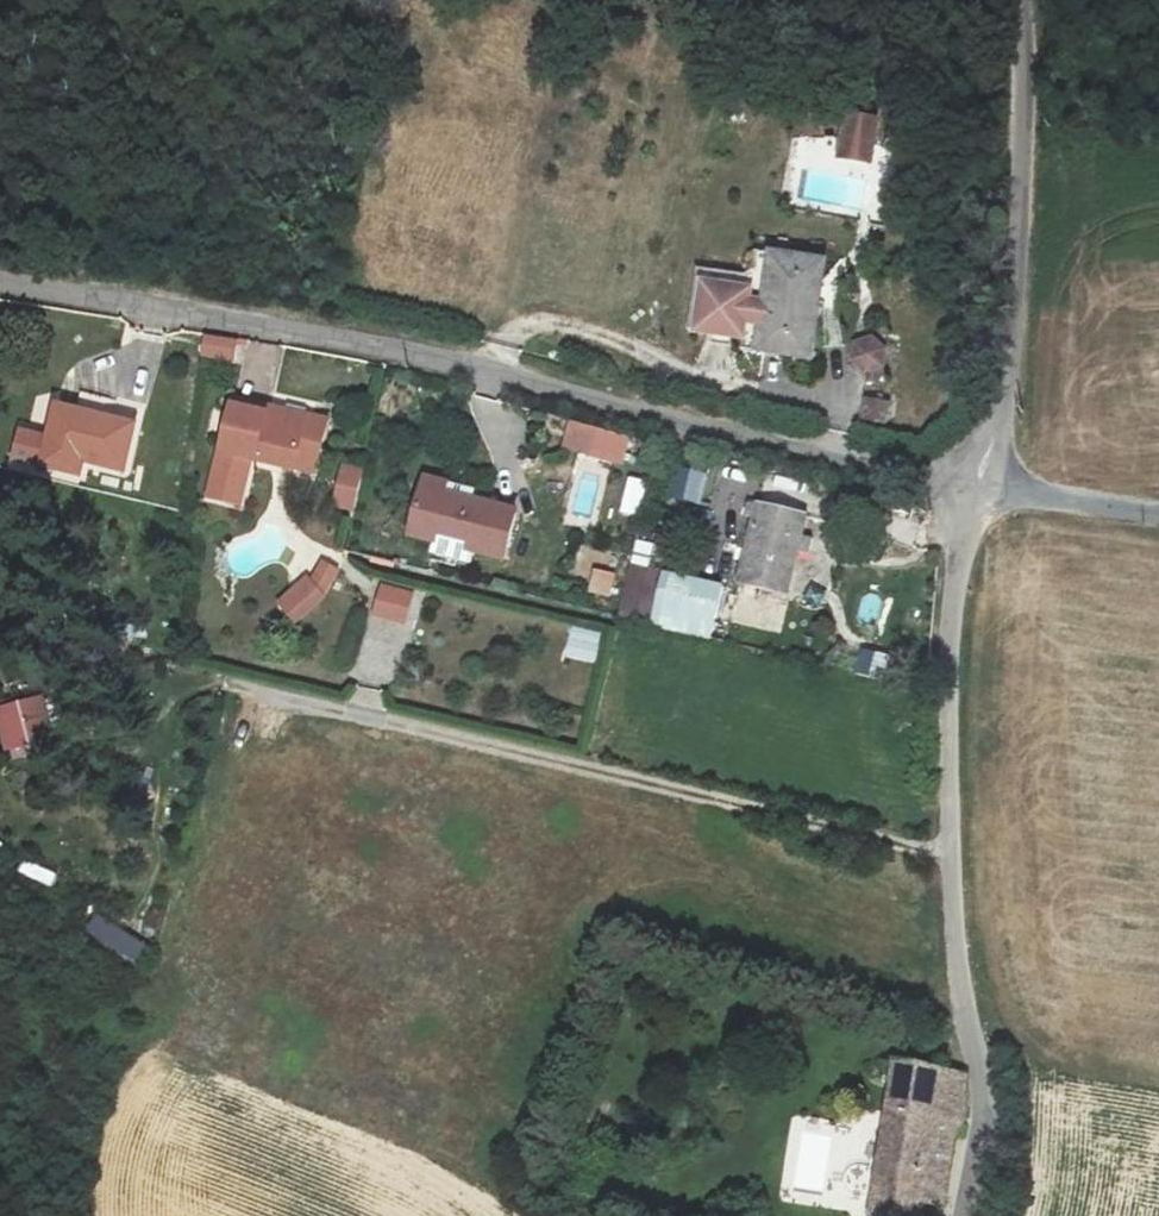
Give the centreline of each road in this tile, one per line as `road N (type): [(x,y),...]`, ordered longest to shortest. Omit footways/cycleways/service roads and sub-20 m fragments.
road 1 (unclassified): [(977,486),(838,459),(415,354),(0,284)]
road 2 (unclassified): [(967,1215),(984,1099),(960,991),(950,693),(951,590),(977,486)]
road 3 (unclassified): [(977,486),(1005,411),(1019,176),(1020,0)]
road 4 (unclassified): [(1158,514),(977,486)]

